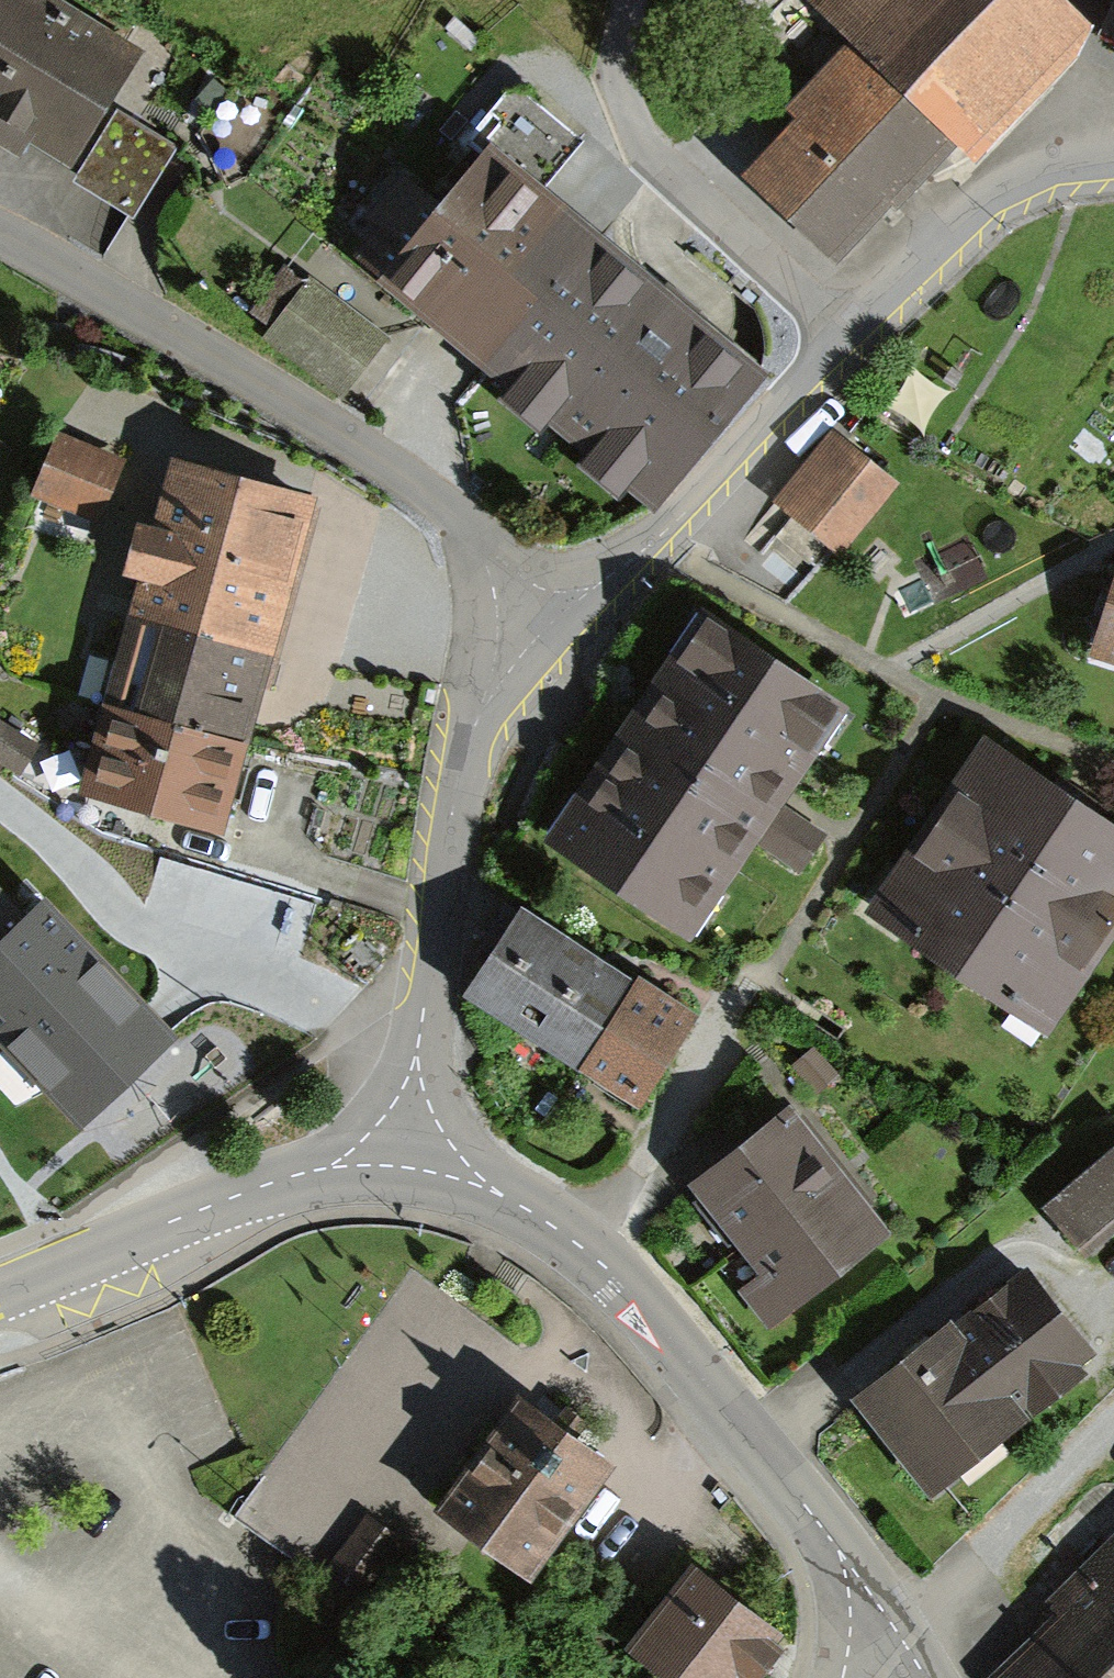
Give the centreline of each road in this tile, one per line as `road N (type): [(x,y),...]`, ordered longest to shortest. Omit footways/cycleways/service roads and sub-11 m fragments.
road 1 (tertiary): [(899,1633),(836,1542),(630,1293),(574,1239),(523,1206),(403,1150)]
road 2 (residential): [(0,245),(160,319),(394,467),(493,558),(526,612)]
road 3 (residential): [(403,1150),(450,821),(471,736),(526,612)]
road 4 (residential): [(526,612),(594,587),(687,512),(861,325)]
road 5 (residential): [(861,325),(636,147),(625,50),(637,0)]
road 6 (tertiary): [(403,1150),(276,1181),(0,1293)]
road 7 (residential): [(861,325),(1003,195),(1113,168)]

